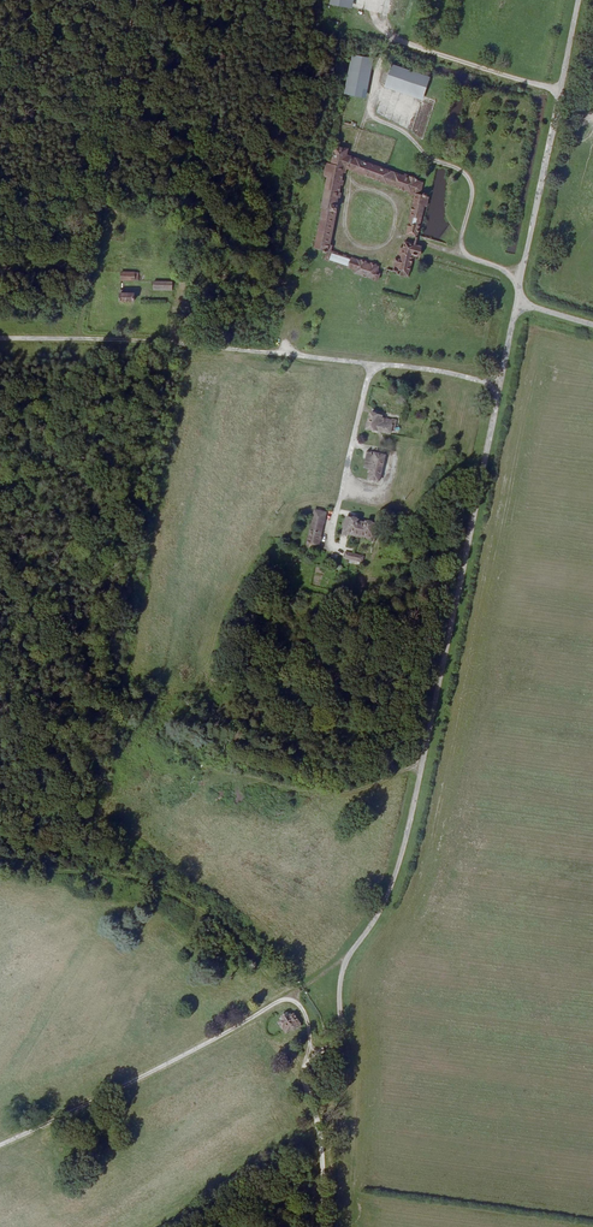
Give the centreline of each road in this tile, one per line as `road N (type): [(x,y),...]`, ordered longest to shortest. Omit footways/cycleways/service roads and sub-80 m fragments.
road 1 (unclassified): [(497,384),(398,858),(381,905),(348,953)]
road 2 (unclassified): [(290,995),(0,1145)]
road 3 (unclassified): [(576,0),(517,304)]
road 4 (unclassified): [(319,1226),(320,1149),(301,1078),(308,1033),(290,995)]
road 5 (unclassified): [(497,384),(286,356)]
road 6 (track): [(419,768),(329,794),(226,773)]
road 7 (unclassified): [(187,345),(0,339)]

